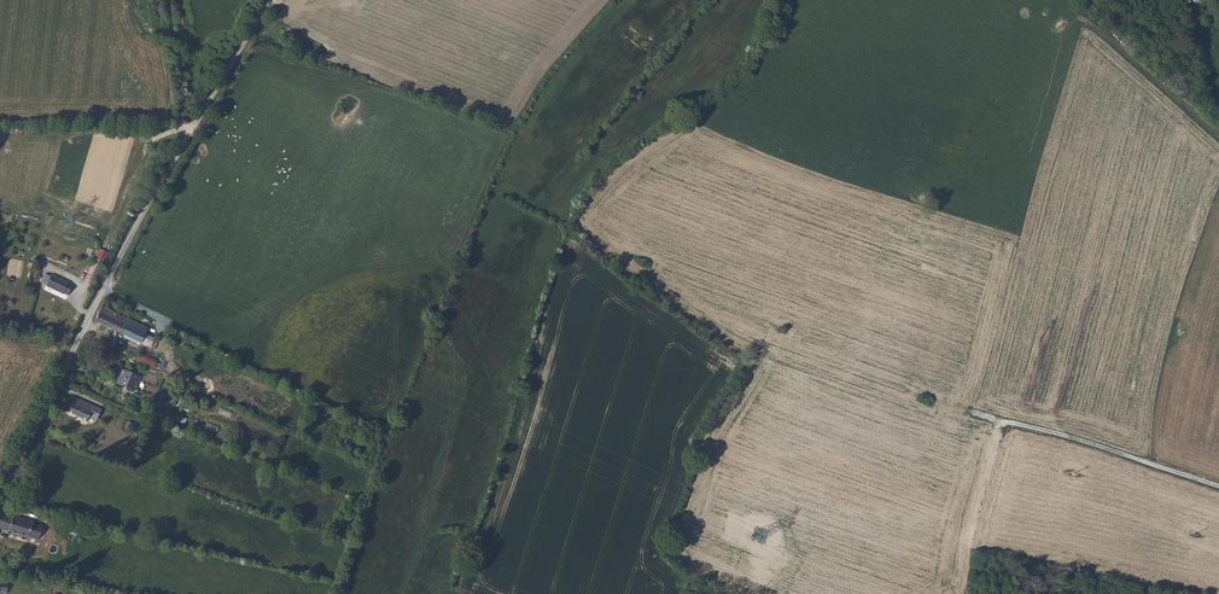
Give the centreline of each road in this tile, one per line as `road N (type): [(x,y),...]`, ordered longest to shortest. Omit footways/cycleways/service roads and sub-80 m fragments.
road 1 (unclassified): [(0,497),(99,296),(268,0)]
road 2 (track): [(1218,133),(1070,0)]
road 3 (track): [(187,134),(164,0)]

